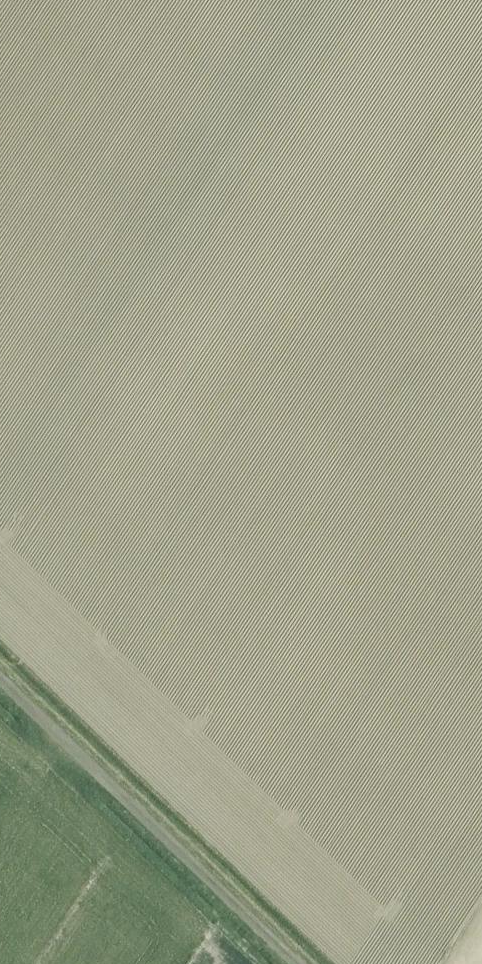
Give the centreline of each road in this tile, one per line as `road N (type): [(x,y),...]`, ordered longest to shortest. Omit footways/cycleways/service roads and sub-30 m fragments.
road 1 (track): [(0,677),(300,963)]

